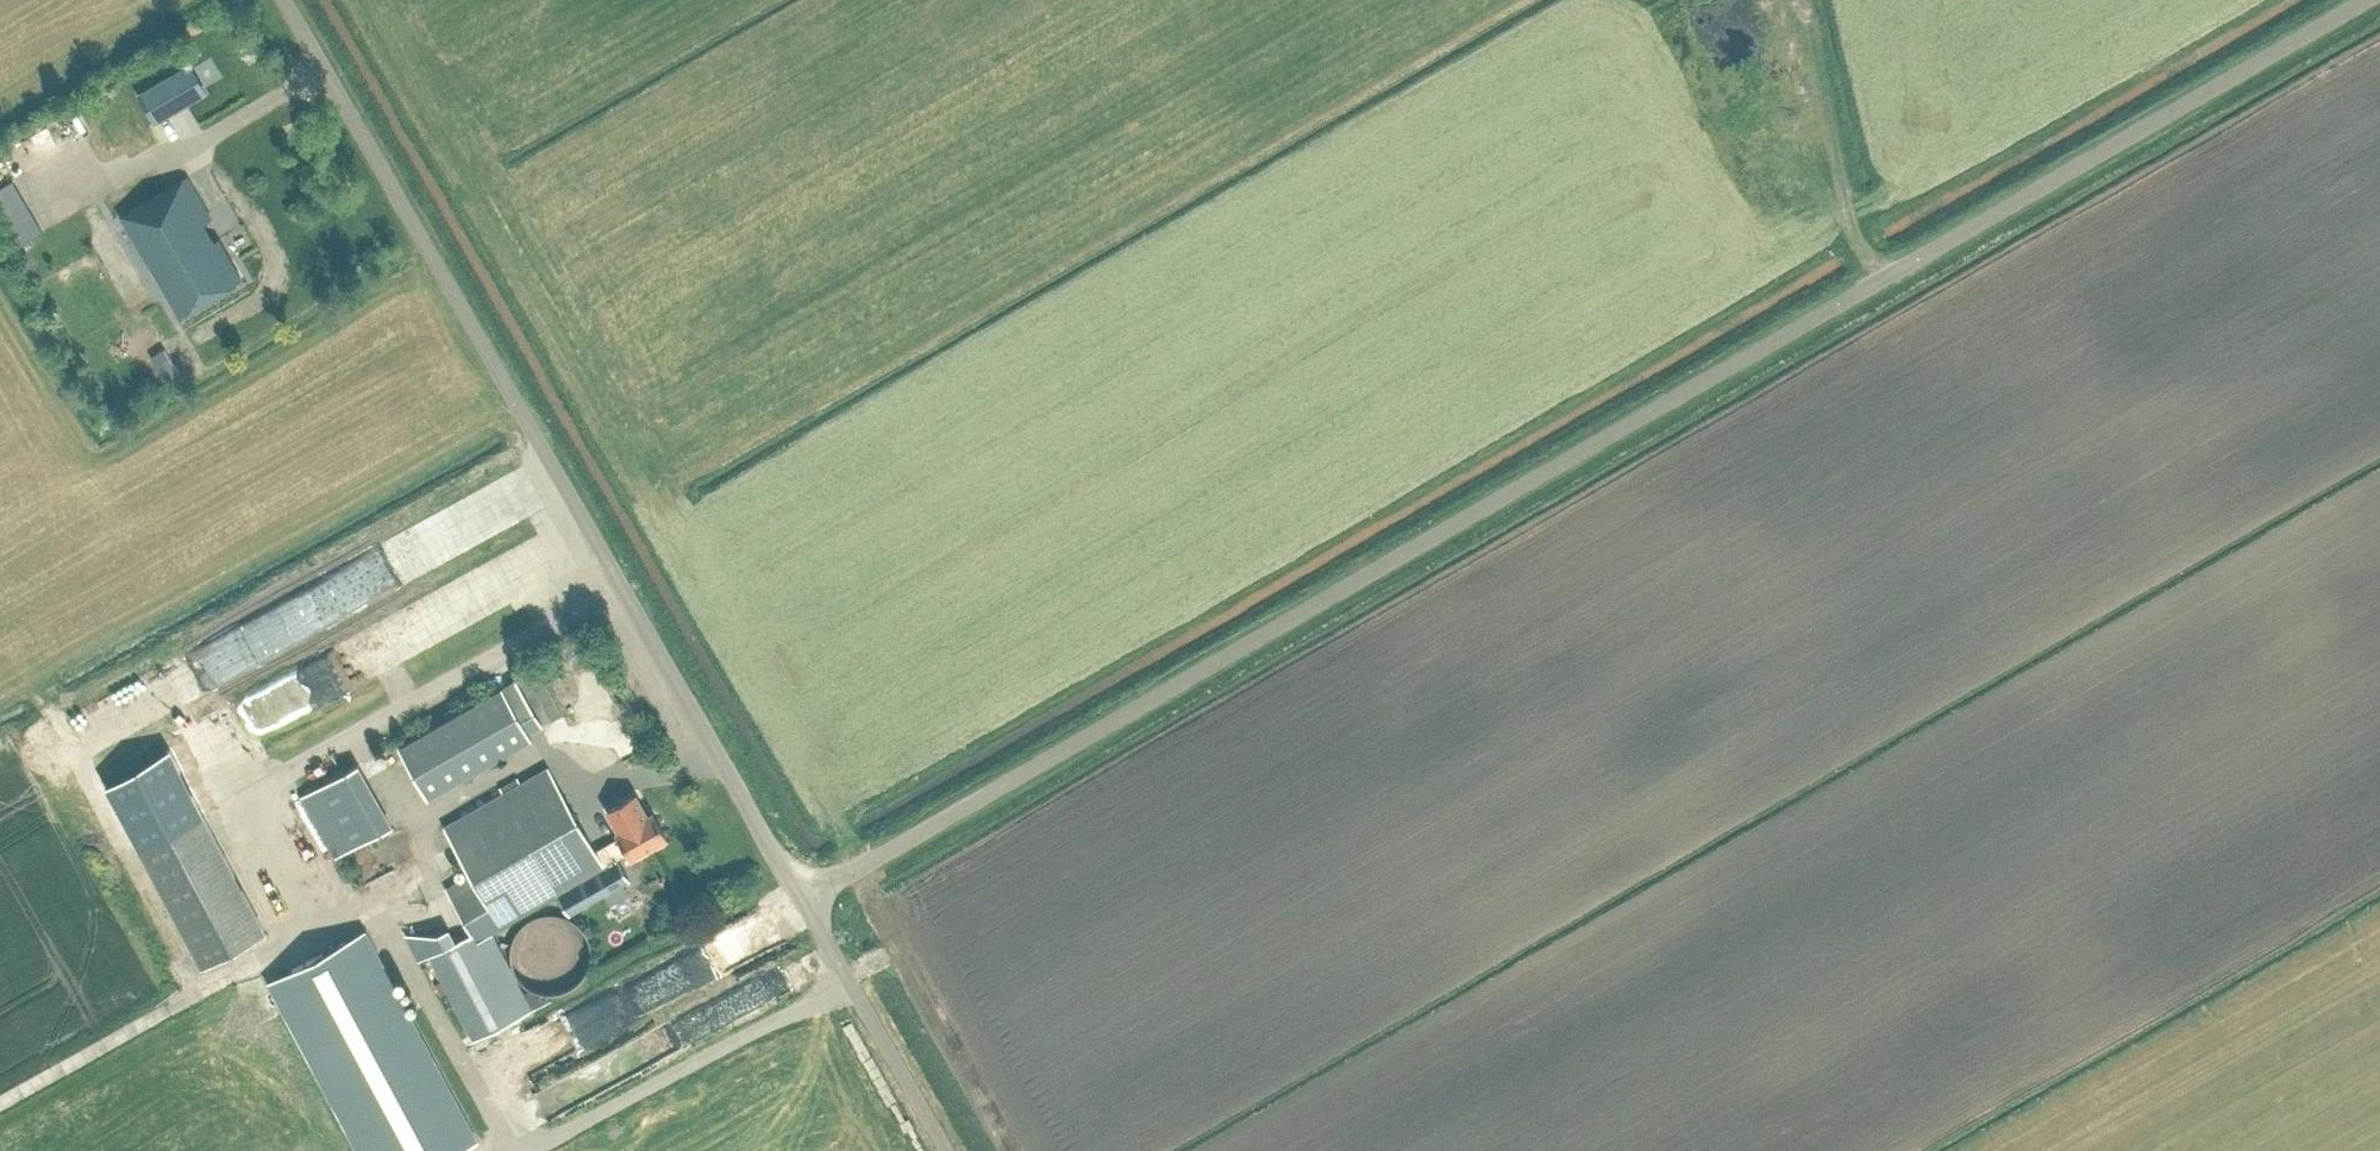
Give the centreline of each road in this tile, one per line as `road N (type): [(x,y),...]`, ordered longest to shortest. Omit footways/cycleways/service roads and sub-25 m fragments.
road 1 (unclassified): [(825,883),(2363,0)]
road 2 (unclassified): [(825,883),(305,0)]
road 3 (unclassified): [(981,1150),(825,883)]

